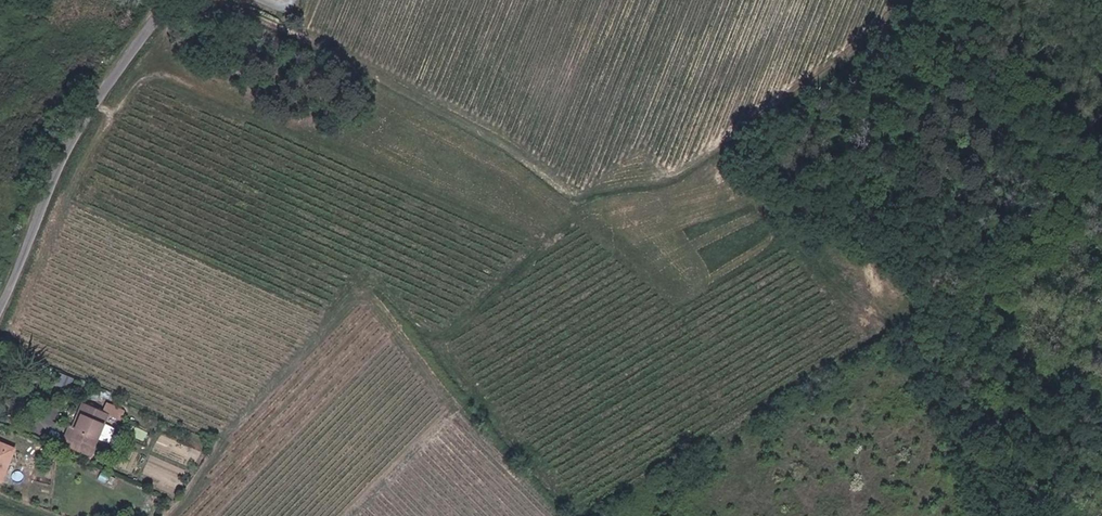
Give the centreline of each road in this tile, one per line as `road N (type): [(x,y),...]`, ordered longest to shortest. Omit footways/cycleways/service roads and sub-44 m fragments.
road 1 (track): [(1007,515),(886,320),(932,280),(951,205),(1007,145),(967,0)]
road 2 (unclassified): [(0,315),(63,162),(171,0)]

